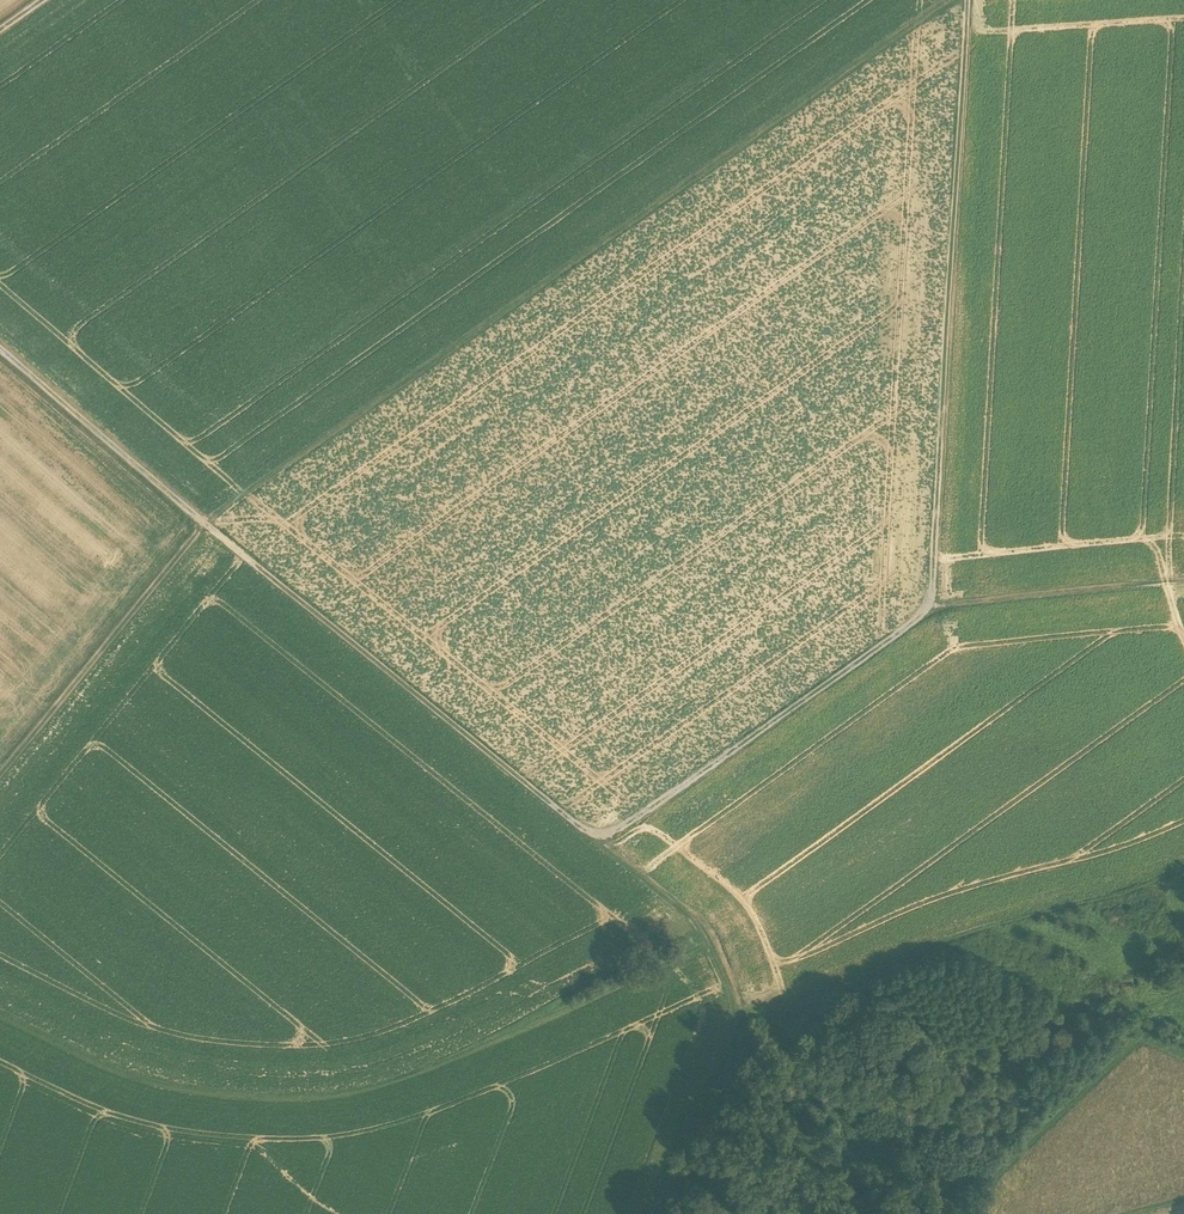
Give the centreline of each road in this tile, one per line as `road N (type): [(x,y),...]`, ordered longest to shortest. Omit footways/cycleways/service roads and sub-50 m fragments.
road 1 (track): [(0,777),(205,523),(955,0)]
road 2 (track): [(0,348),(244,557),(688,910),(715,940),(742,1009)]
road 3 (track): [(715,940),(405,1077),(320,1096),(184,1088),(114,1067),(0,1011)]
road 4 (track): [(968,0),(933,610)]
road 5 (track): [(742,1009),(779,1016),(937,943),(1183,867)]
road 6 (track): [(602,845),(933,610)]
road 7 (track): [(959,1213),(1142,1037),(1183,1056)]
road 8 (track): [(933,610),(1183,583)]
road 9 (track): [(742,1009),(670,1152),(658,1213)]

